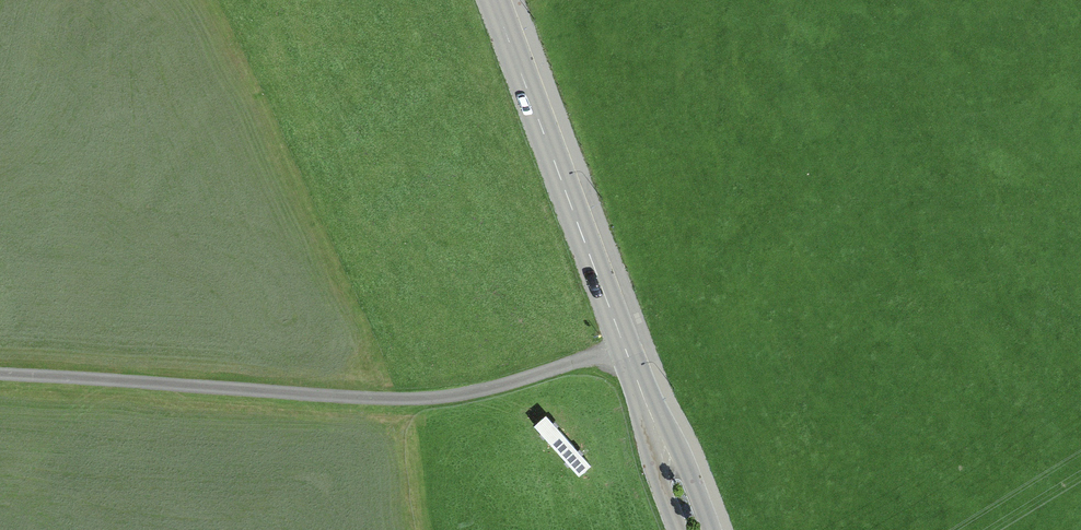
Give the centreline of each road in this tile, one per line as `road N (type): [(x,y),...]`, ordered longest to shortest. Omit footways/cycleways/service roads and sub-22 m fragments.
road 1 (residential): [(0,375),(435,397),(624,349)]
road 2 (tertiary): [(495,0),(624,349)]
road 3 (tertiary): [(624,349),(694,529)]

